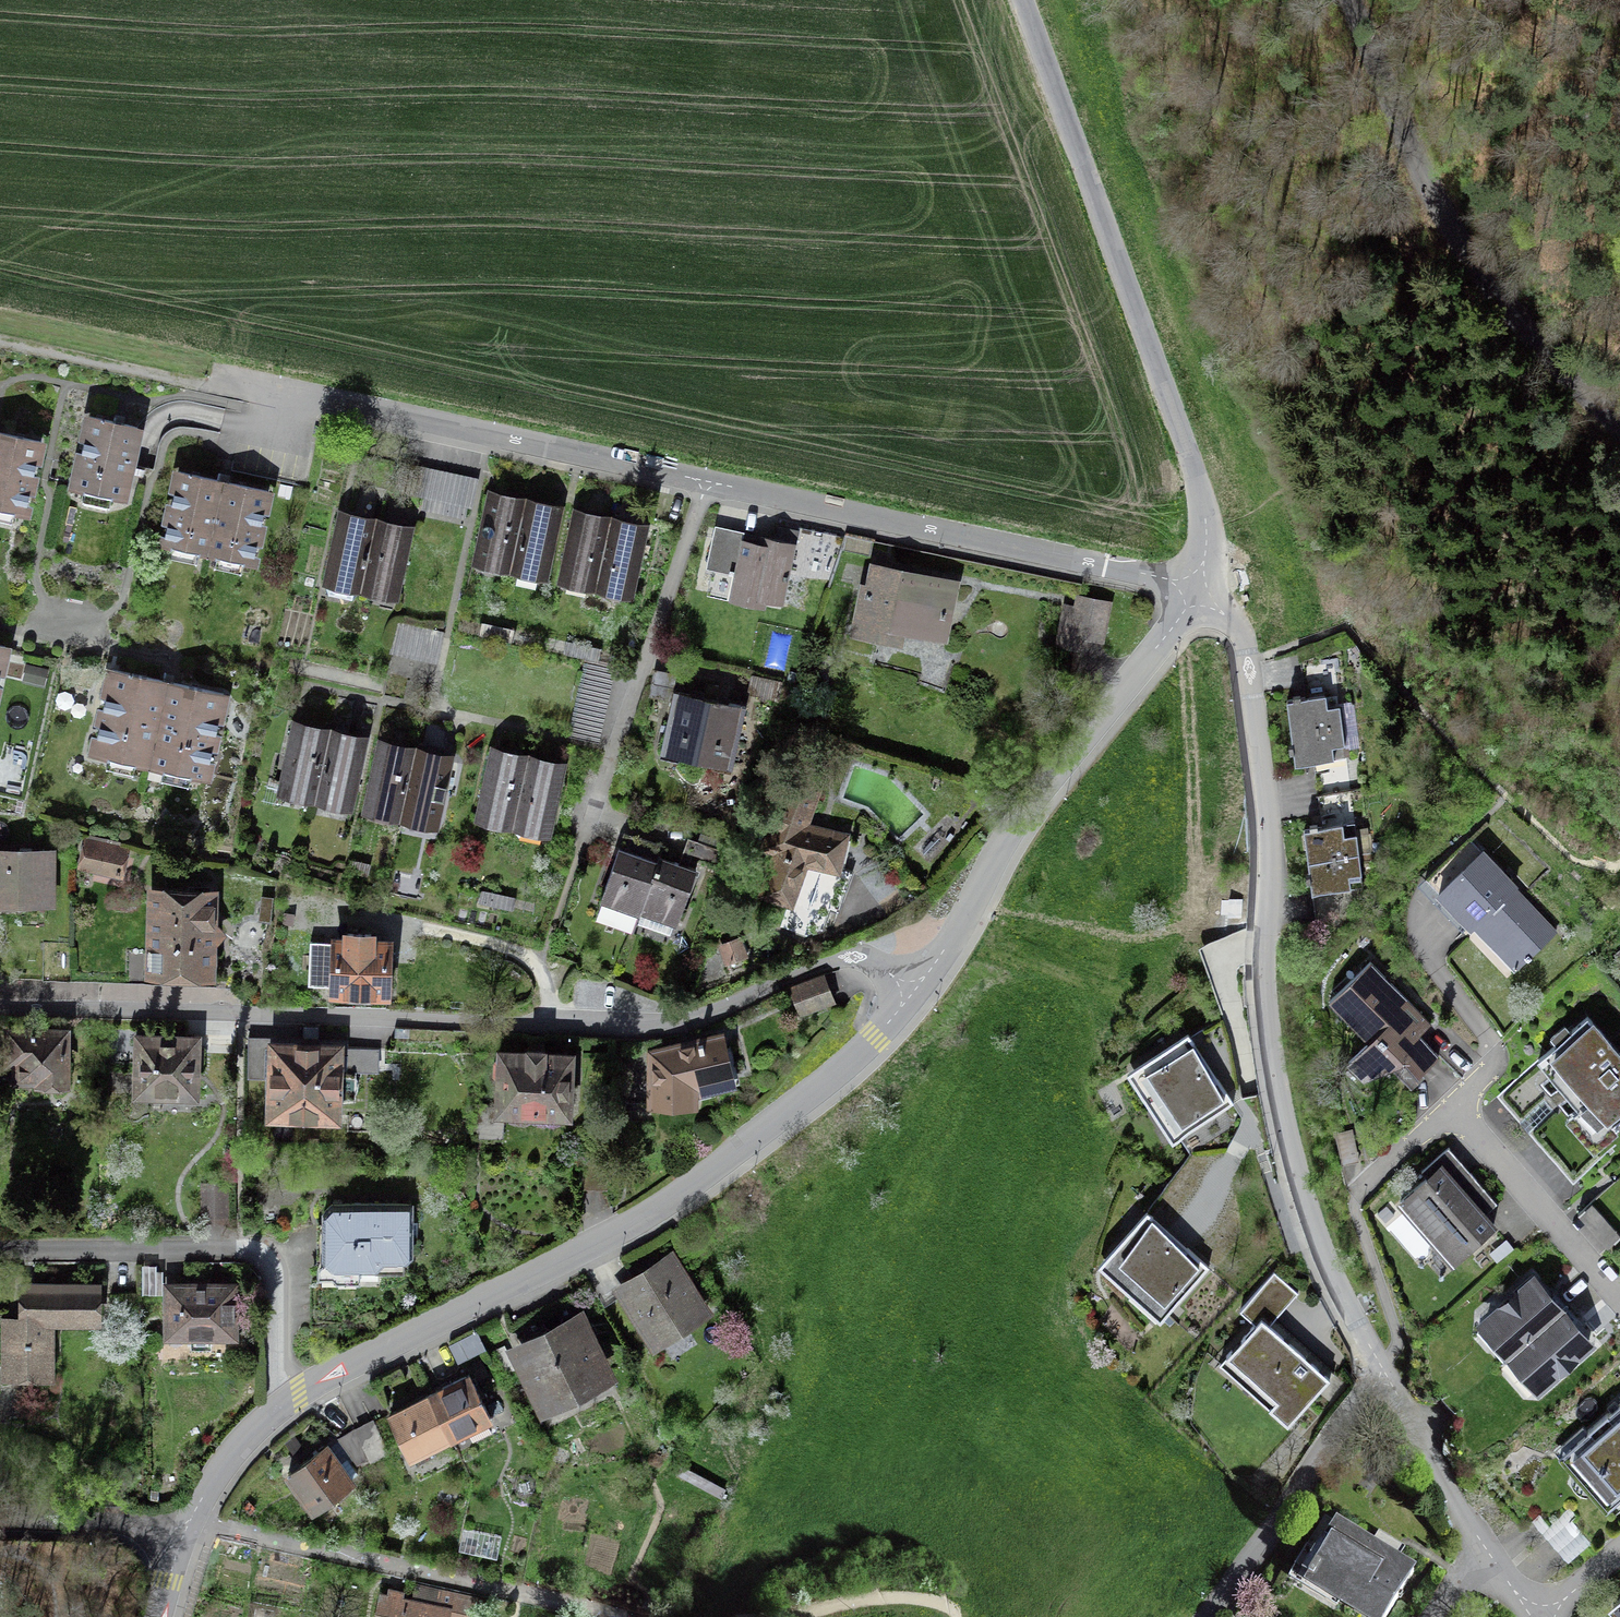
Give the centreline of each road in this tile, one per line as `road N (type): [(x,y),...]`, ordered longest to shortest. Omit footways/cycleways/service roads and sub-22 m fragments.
road 1 (residential): [(1196,589),(233,392)]
road 2 (residential): [(914,989),(863,959),(830,963),(682,1021),(0,1004)]
road 3 (residential): [(1381,1368),(1317,1234),(1272,1055),(1265,984),(1270,832),(1243,628),(1216,596),(1196,589)]
road 4 (residential): [(280,1408),(714,1174),(876,1040),(914,989)]
road 5 (unclassified): [(1196,589),(1209,544),(1196,472),(1023,0)]
road 6 (unclassified): [(1349,0),(1445,217),(1565,375),(1619,426)]
road 7 (residential): [(914,989),(1026,812),(1196,589)]
road 8 (residential): [(280,1408),(281,1285),(267,1259),(250,1249),(12,1253)]
road 9 (residential): [(1619,1297),(1455,1108),(1356,1194)]
road 10 (residential): [(1381,1368),(1212,1616)]
road 11 (track): [(233,392),(0,344)]
road 12 (residential): [(1479,1544),(1381,1368)]
road 13 (residential): [(183,1537),(120,1521),(0,1521)]
road 14 (residential): [(183,1537),(239,1446),(280,1408)]

